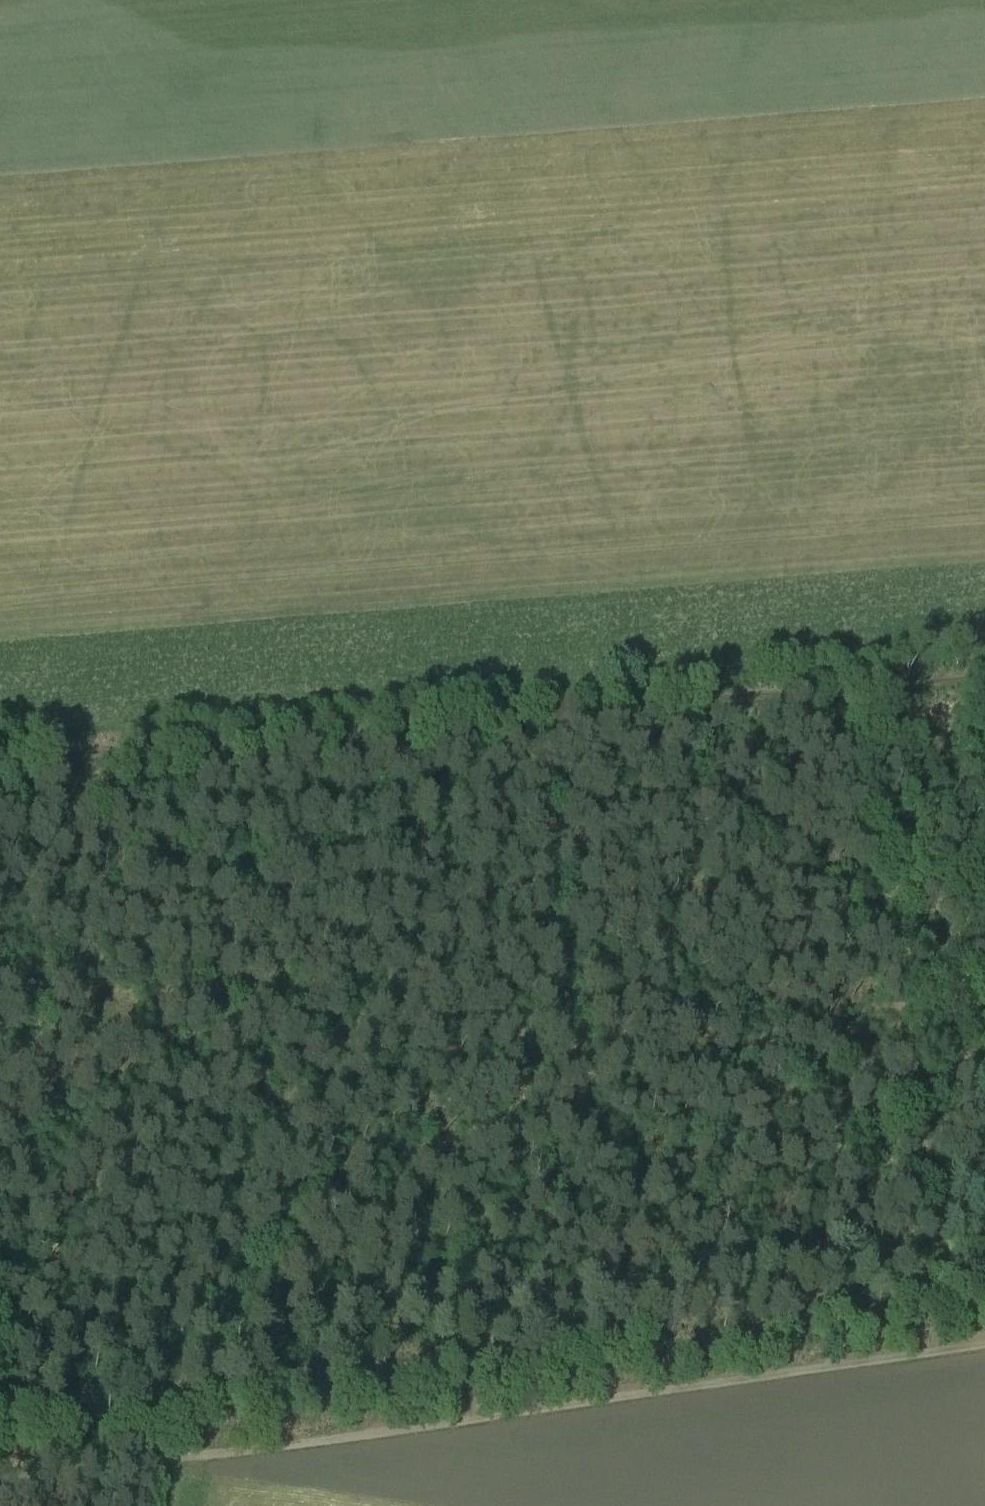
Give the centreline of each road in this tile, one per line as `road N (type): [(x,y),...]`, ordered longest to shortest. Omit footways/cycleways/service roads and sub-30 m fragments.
road 1 (track): [(0,1480),(984,1341)]
road 2 (track): [(0,764),(984,676)]

